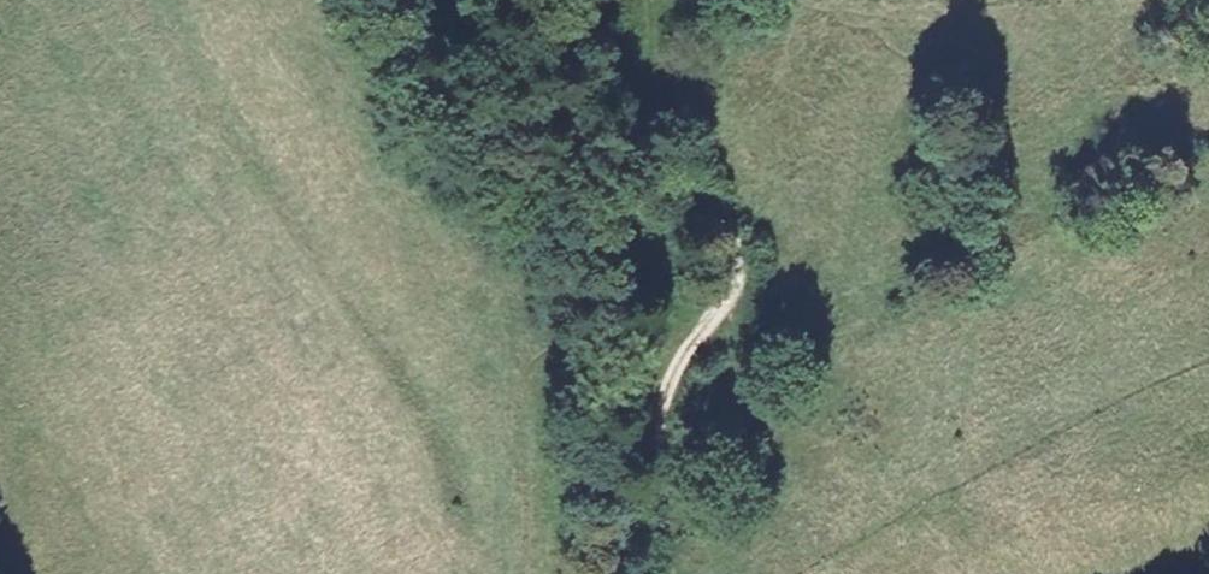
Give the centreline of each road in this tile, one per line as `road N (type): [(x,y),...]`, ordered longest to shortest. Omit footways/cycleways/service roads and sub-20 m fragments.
road 1 (track): [(643,573),(669,383),(705,340),(742,247),(637,168),(594,51),(594,0)]

